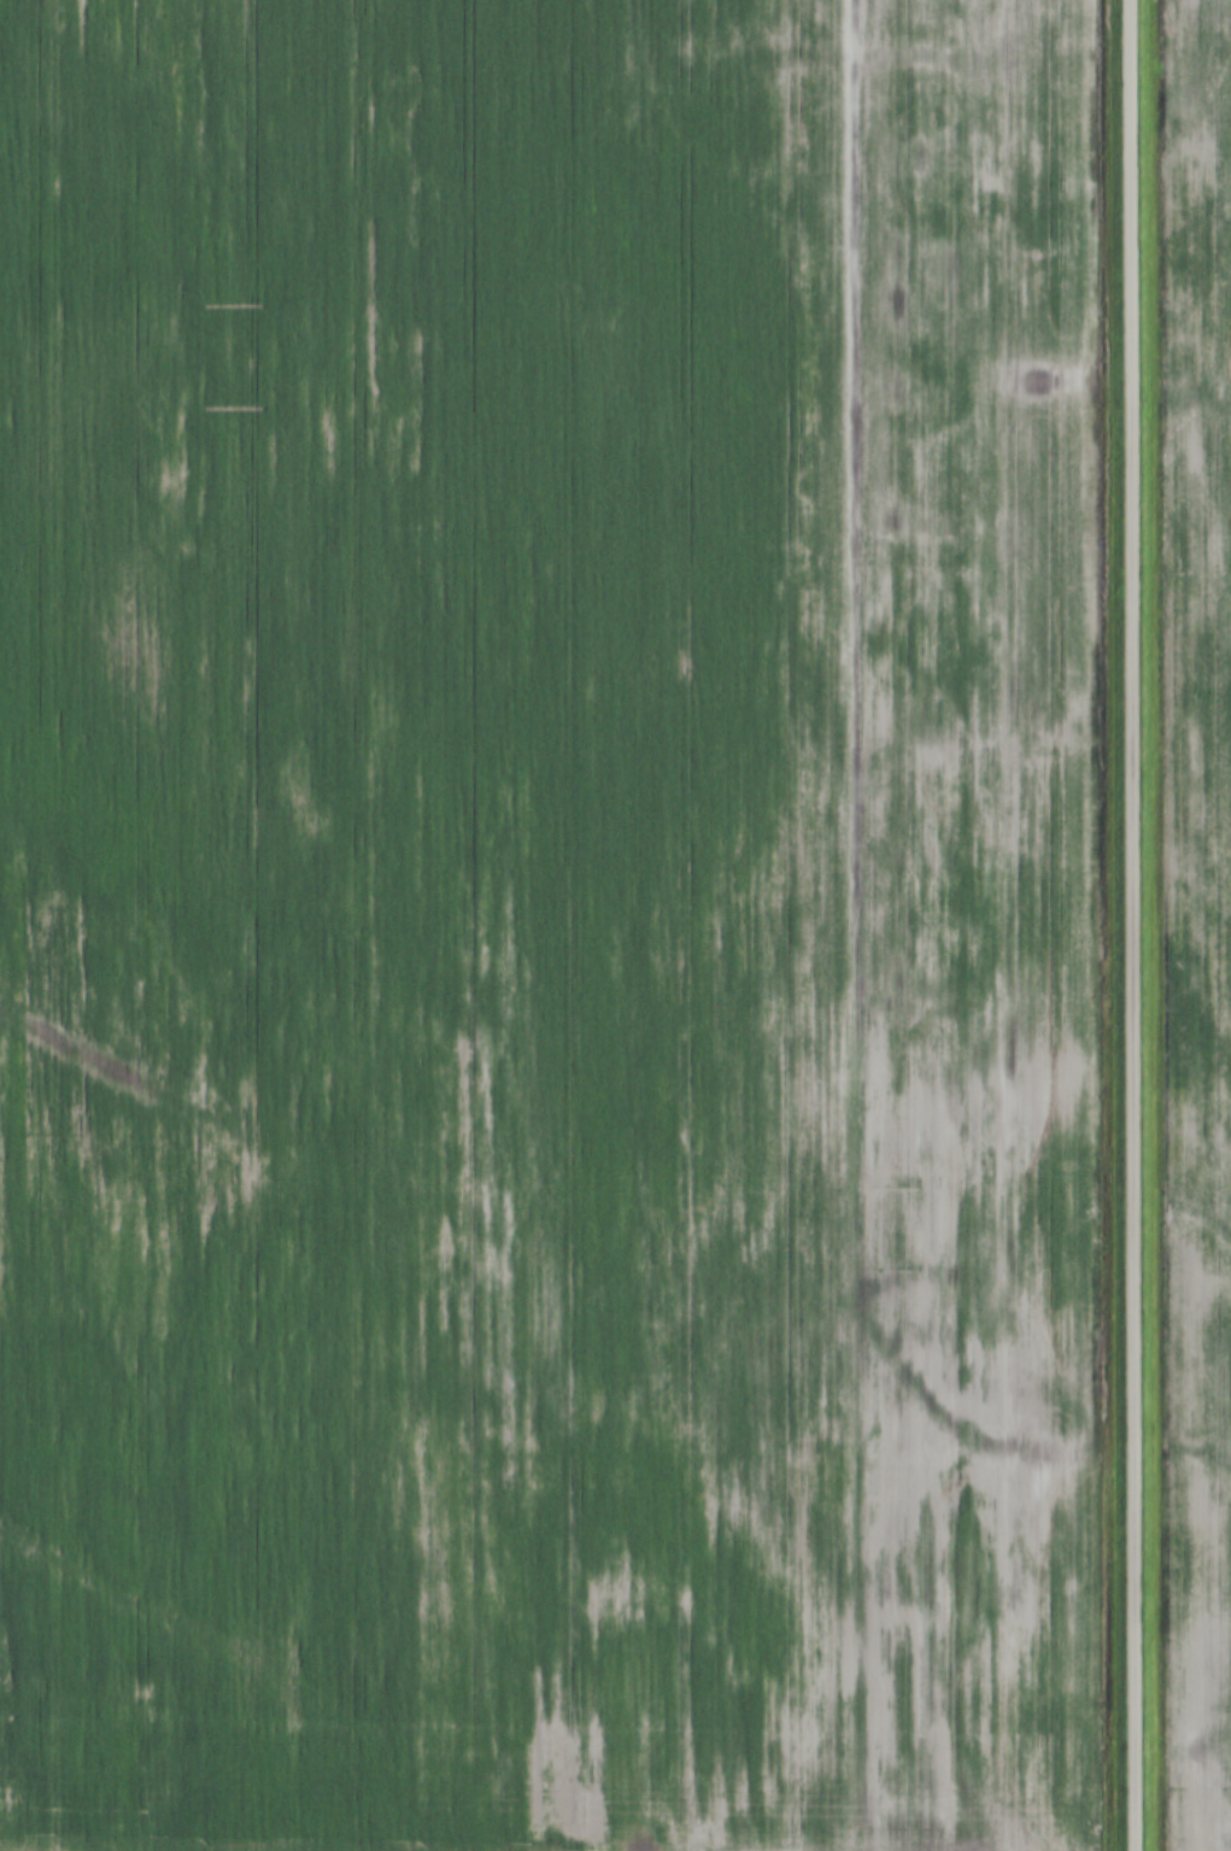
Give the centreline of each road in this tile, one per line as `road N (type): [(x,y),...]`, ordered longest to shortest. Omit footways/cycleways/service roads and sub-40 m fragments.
road 1 (residential): [(1134,1850),(1127,0)]

